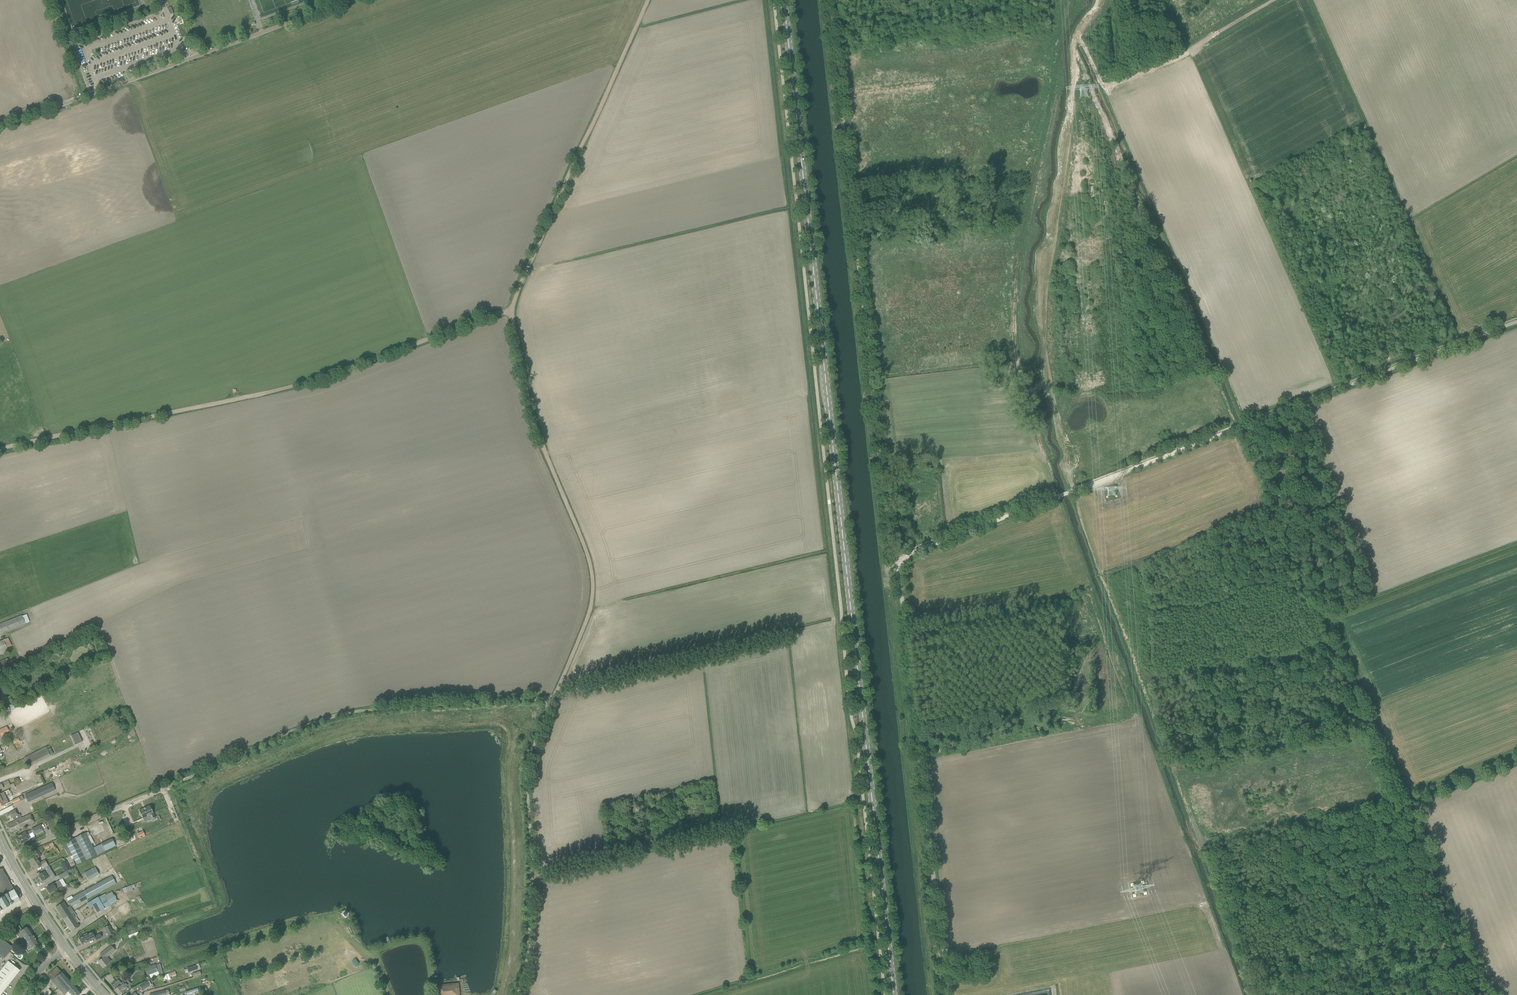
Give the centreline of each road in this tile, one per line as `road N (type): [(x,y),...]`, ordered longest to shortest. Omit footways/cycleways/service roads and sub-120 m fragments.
road 1 (primary): [(893,994),(785,0)]
road 2 (track): [(896,562),(1240,427),(1403,807)]
road 3 (track): [(648,0),(510,312),(533,421),(592,573),(590,609),(558,690)]
road 4 (track): [(896,562),(828,0)]
road 5 (track): [(510,312),(292,387),(0,449)]
road 6 (unclassified): [(947,994),(896,562)]
road 7 (track): [(558,690),(538,699),(335,716),(167,788)]
road 8 (unclassified): [(0,124),(351,0)]
road 9 (track): [(558,690),(526,768),(532,876),(517,994)]
road 10 (unclassified): [(1240,427),(1516,321)]
road 11 (track): [(788,633),(558,690)]
road 12 (track): [(743,824),(532,876)]
road 13 (track): [(1403,807),(1486,994)]
road 14 (unclassified): [(10,858),(167,788)]

